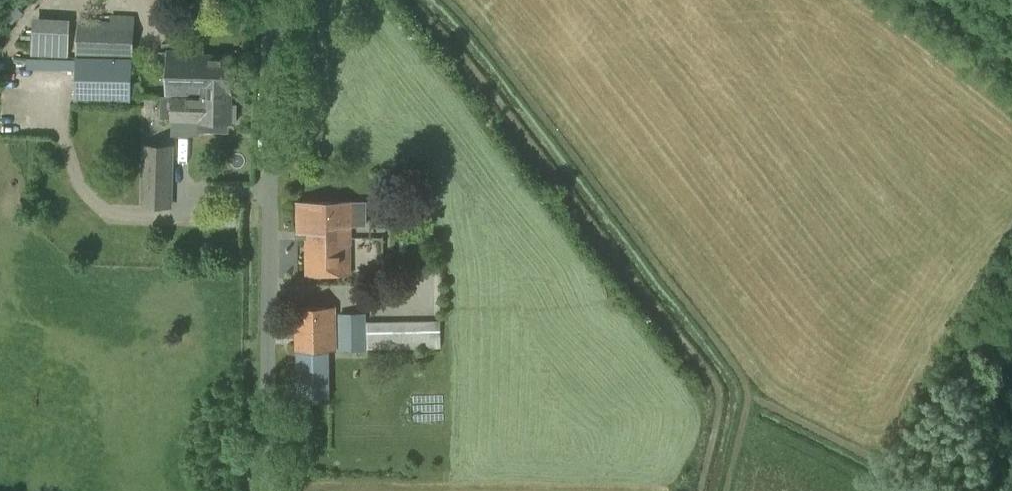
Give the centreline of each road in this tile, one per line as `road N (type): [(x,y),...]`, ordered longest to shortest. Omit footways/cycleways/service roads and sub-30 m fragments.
road 1 (unclassified): [(271,490),(283,0)]

